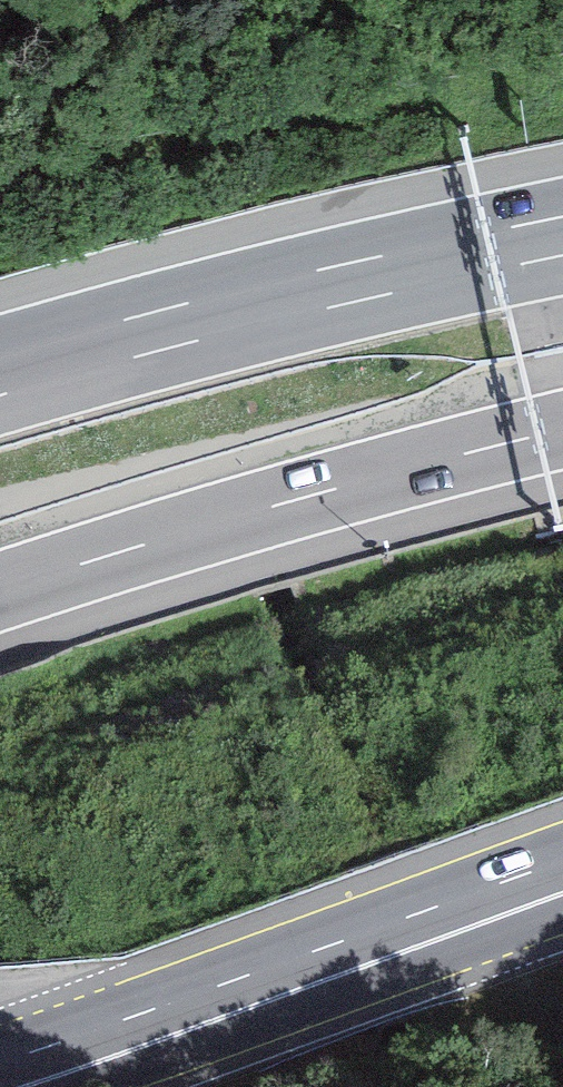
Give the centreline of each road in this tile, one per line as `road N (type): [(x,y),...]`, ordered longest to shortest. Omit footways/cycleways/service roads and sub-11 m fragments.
road 1 (primary): [(562,876),(0,1076)]
road 2 (motorway): [(0,590),(359,480),(562,427)]
road 3 (motorway): [(562,235),(0,374)]

